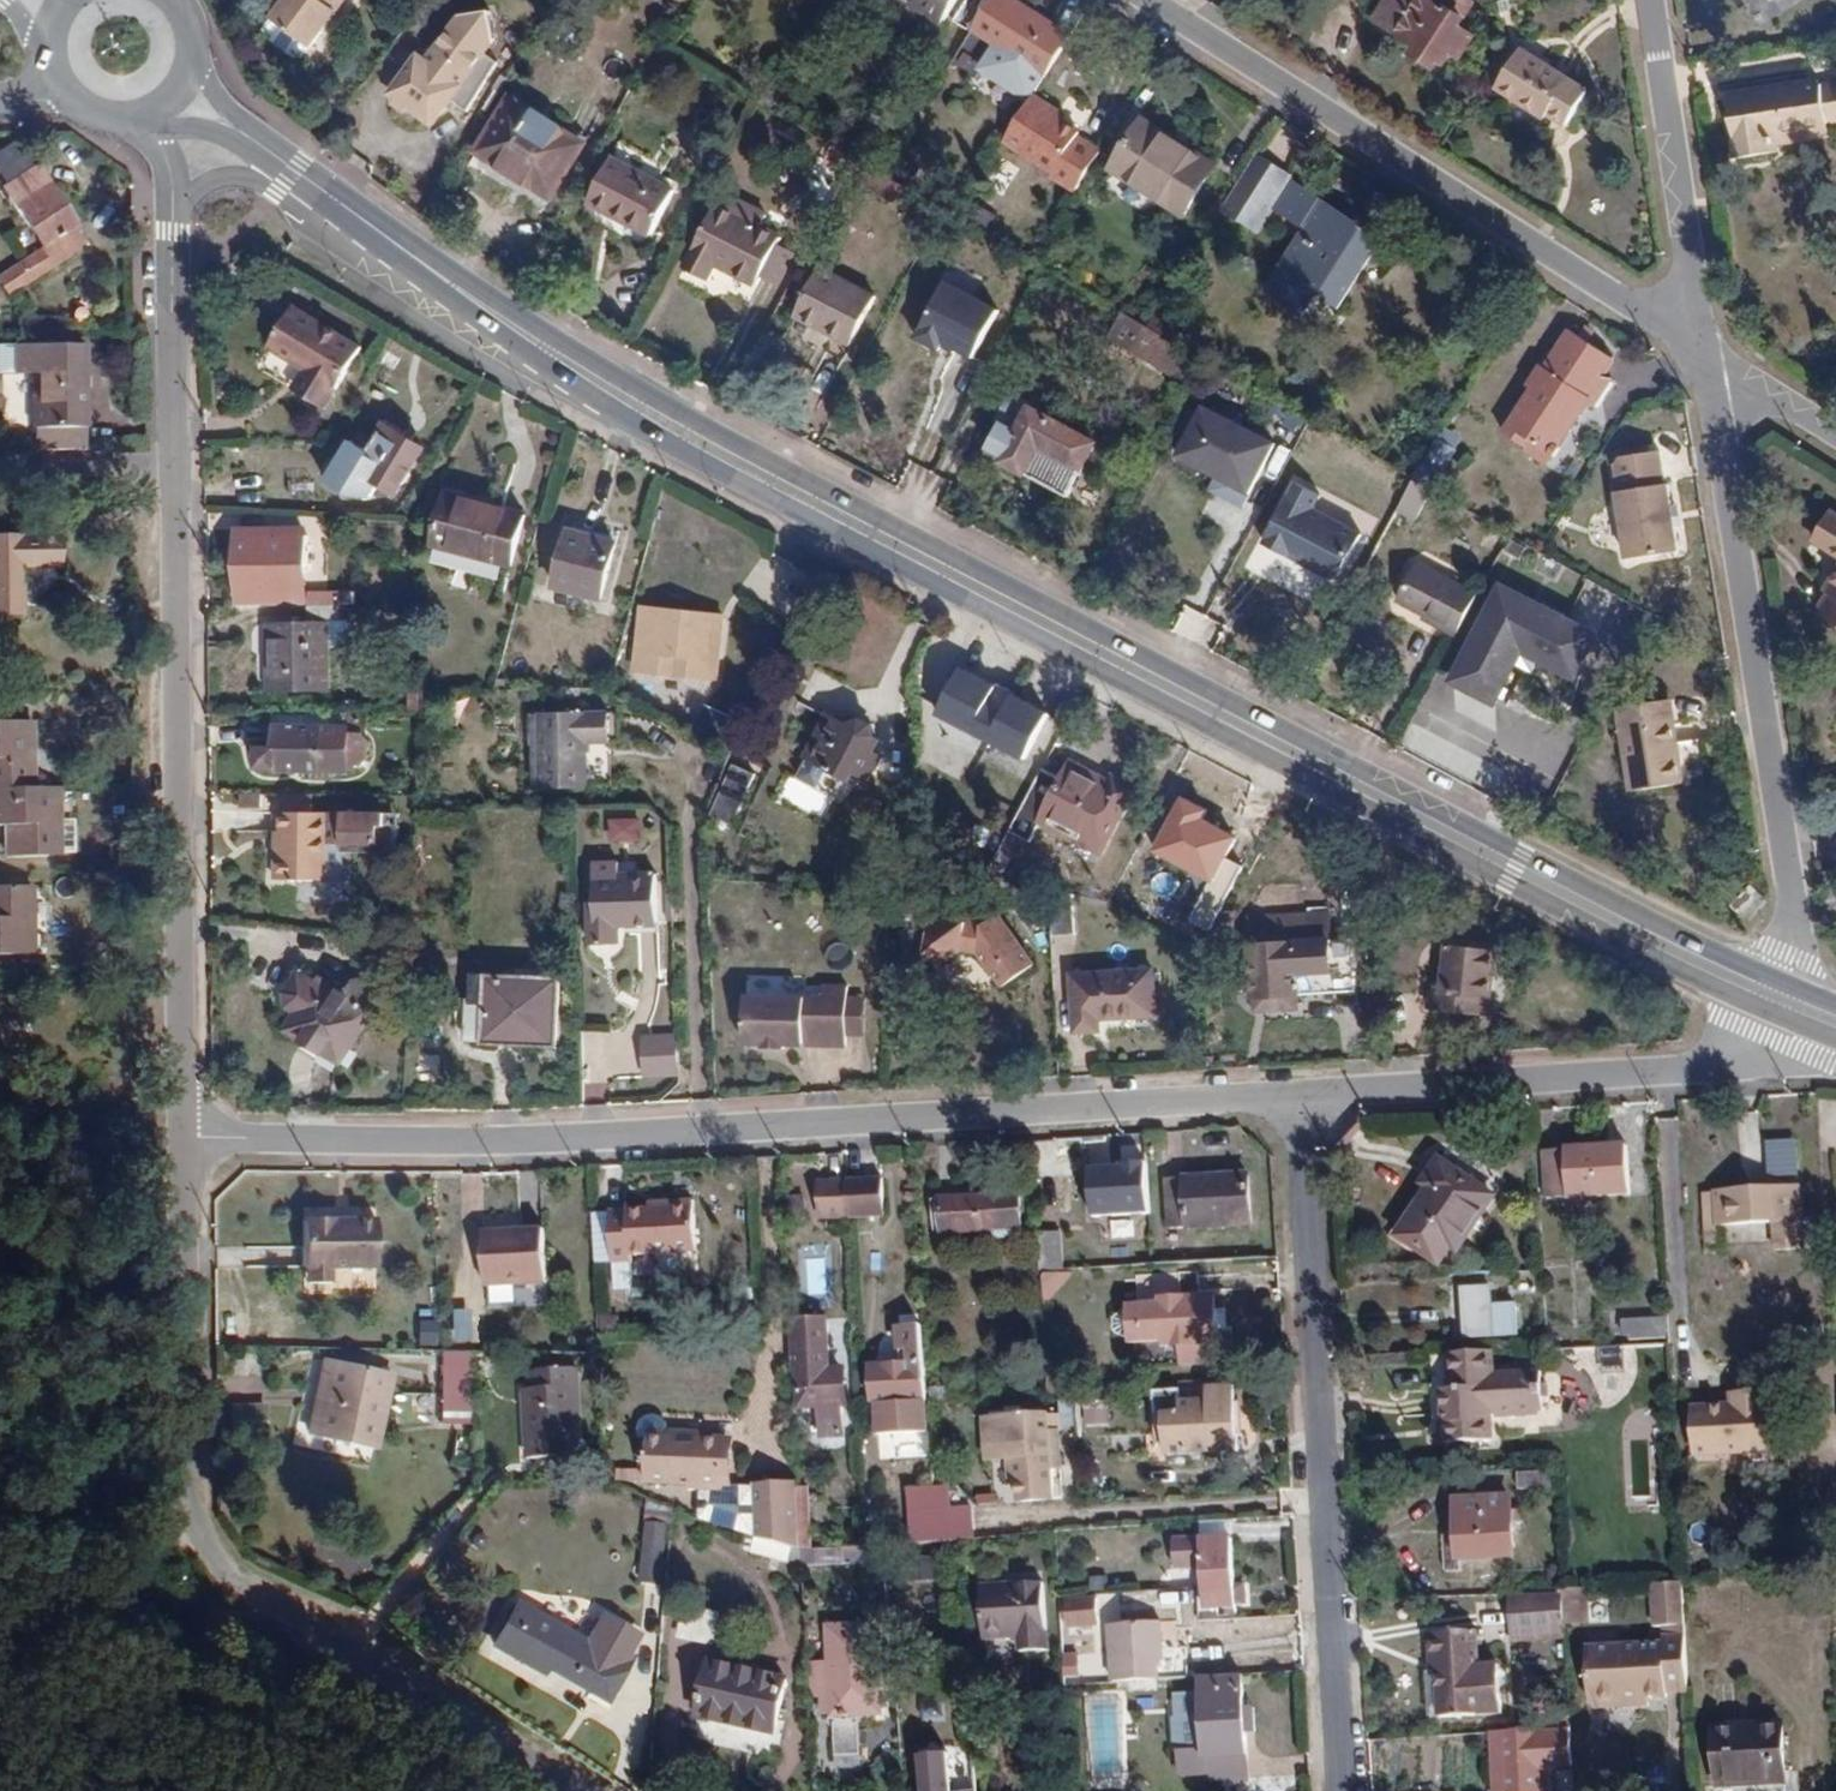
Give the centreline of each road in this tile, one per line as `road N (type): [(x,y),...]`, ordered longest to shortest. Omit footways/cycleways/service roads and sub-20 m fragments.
road 1 (secondary): [(389,240),(536,360),(687,454),(1606,934),(1782,1015)]
road 2 (secondary): [(1790,988),(707,428),(389,240)]
road 3 (residential): [(178,1141),(565,1137),(1291,1091)]
road 4 (residential): [(178,1141),(179,1571),(367,1662),(585,1790)]
road 5 (residential): [(1291,1091),(1338,1790)]
road 6 (residential): [(176,470),(178,1141)]
road 7 (residential): [(1706,352),(1151,0)]
road 8 (residential): [(1790,988),(1800,956),(1706,352)]
road 9 (residential): [(1291,1091),(1763,1062),(1782,1015)]
road 10 (residential): [(1706,352),(1650,0)]
road 11 (residential): [(174,205),(176,470)]
road 12 (track): [(178,1141),(0,1121)]
road 13 (residential): [(176,470),(0,470)]
road 14 (residential): [(1835,434),(1706,352)]
road 15 (residential): [(174,205),(193,182),(225,169),(292,177)]

